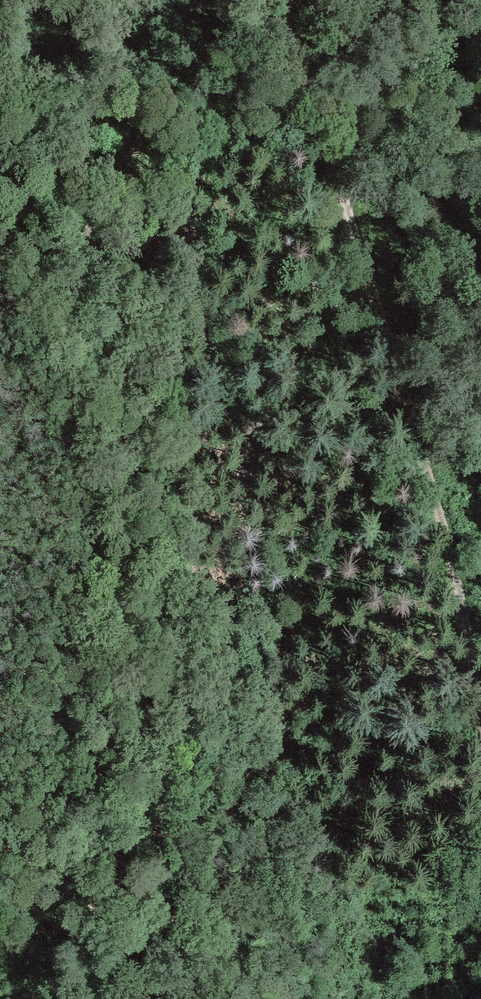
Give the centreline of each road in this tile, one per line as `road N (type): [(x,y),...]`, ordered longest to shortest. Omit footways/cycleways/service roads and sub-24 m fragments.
road 1 (track): [(191,0),(173,67),(191,402),(181,662),(131,998)]
road 2 (track): [(480,694),(451,552),(287,0)]

